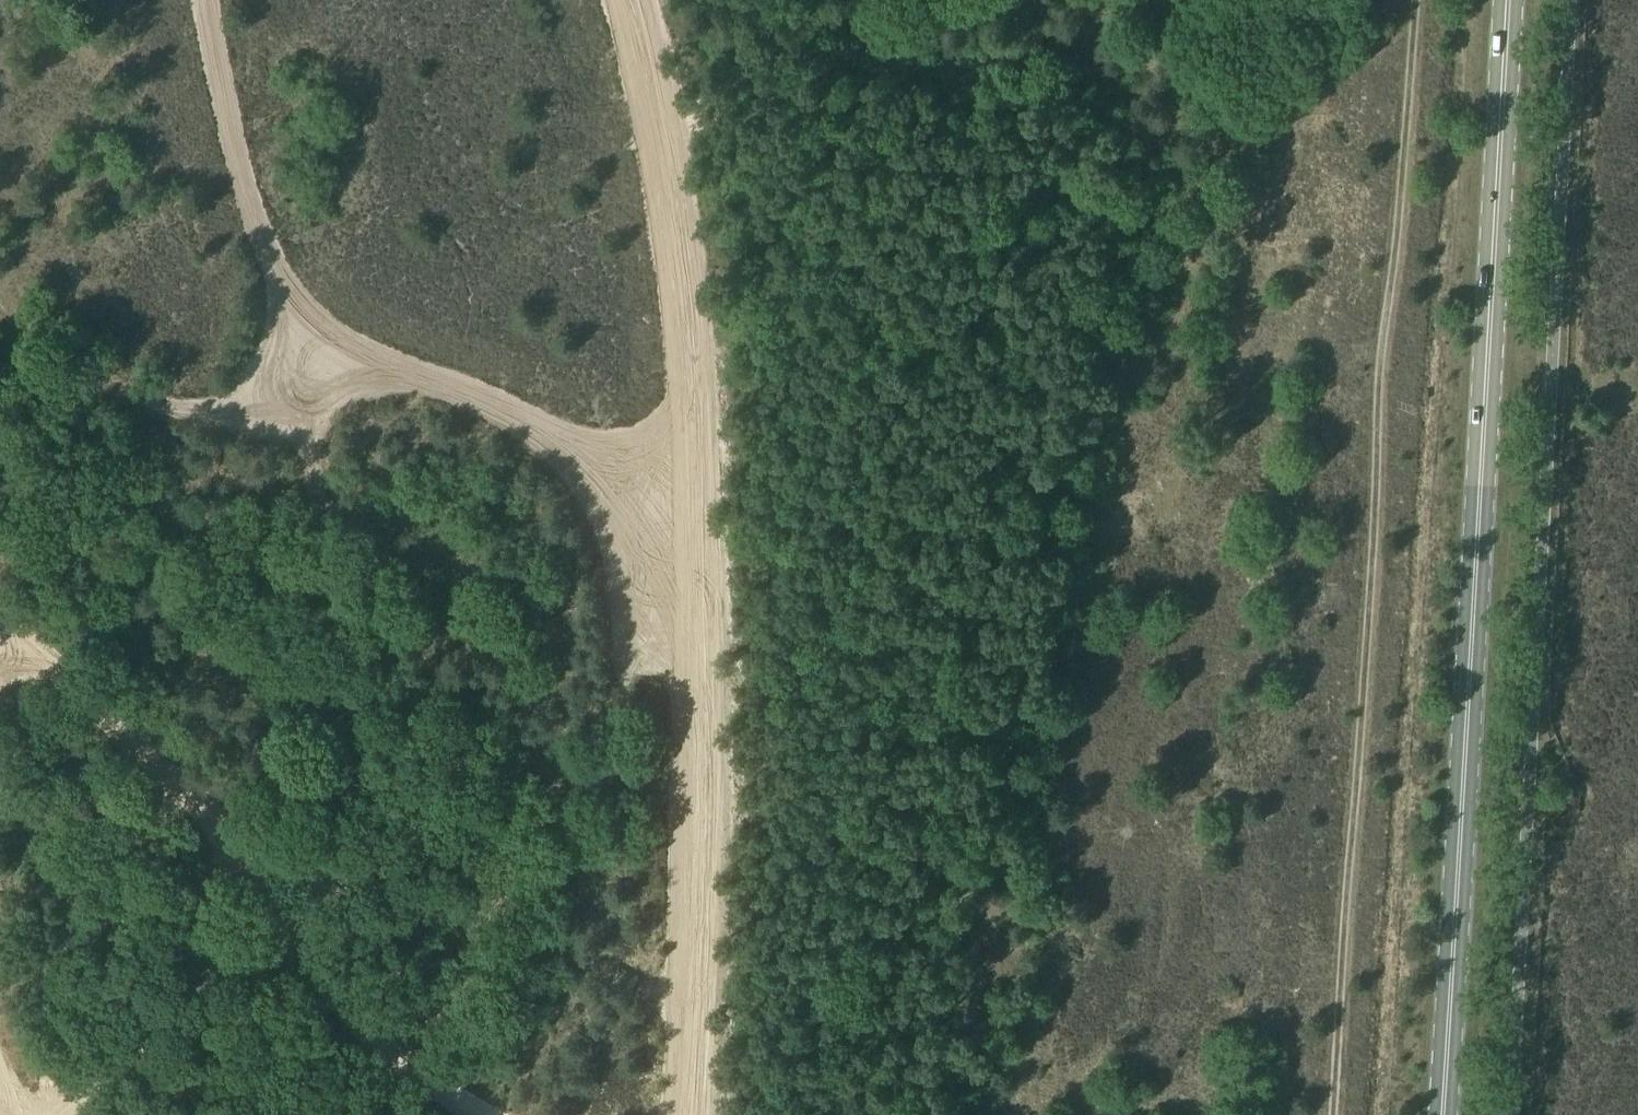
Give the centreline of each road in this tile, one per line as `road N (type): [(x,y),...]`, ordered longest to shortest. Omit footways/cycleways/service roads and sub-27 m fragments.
road 1 (track): [(624,0),(643,66),(672,261),(712,768),(686,1114)]
road 2 (primary): [(1430,1114),(1502,0)]

